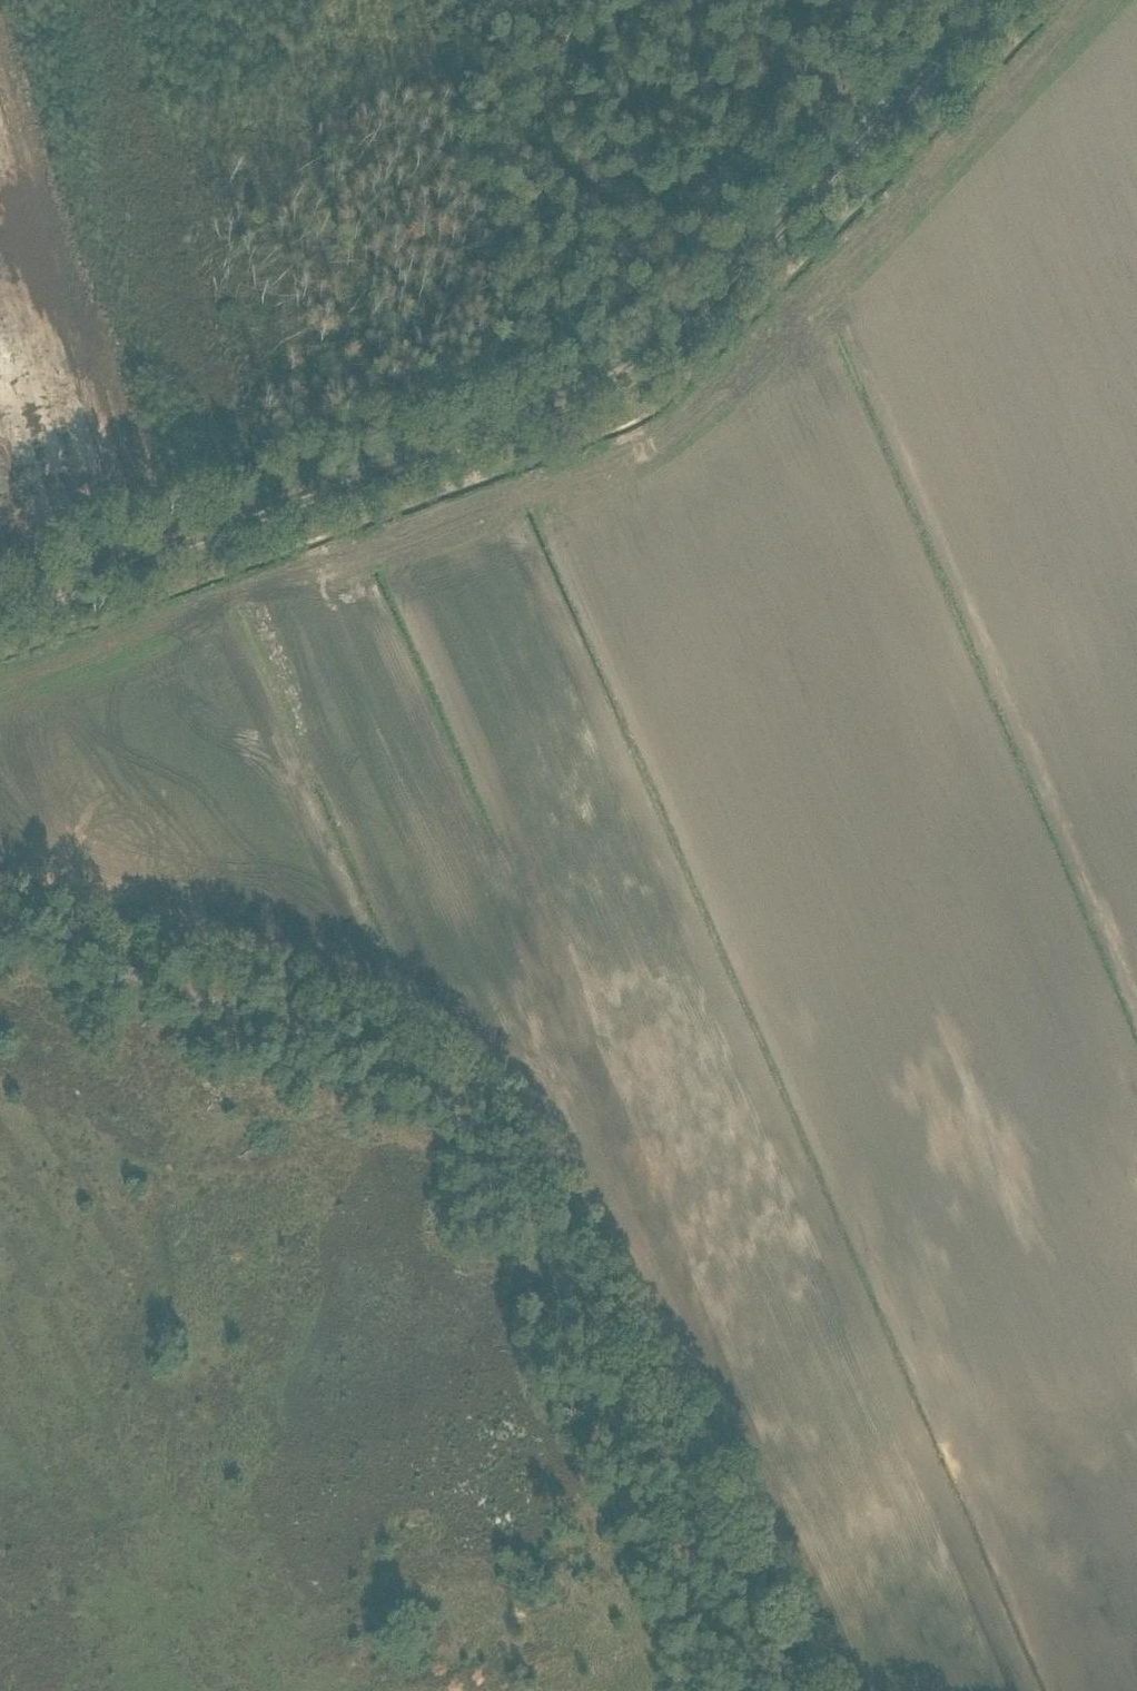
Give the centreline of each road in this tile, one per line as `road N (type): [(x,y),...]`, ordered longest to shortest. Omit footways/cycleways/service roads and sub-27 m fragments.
road 1 (track): [(0,618),(624,381),(651,363),(1005,0)]
road 2 (track): [(790,1690),(464,1120),(428,1085),(379,1058),(0,929)]

